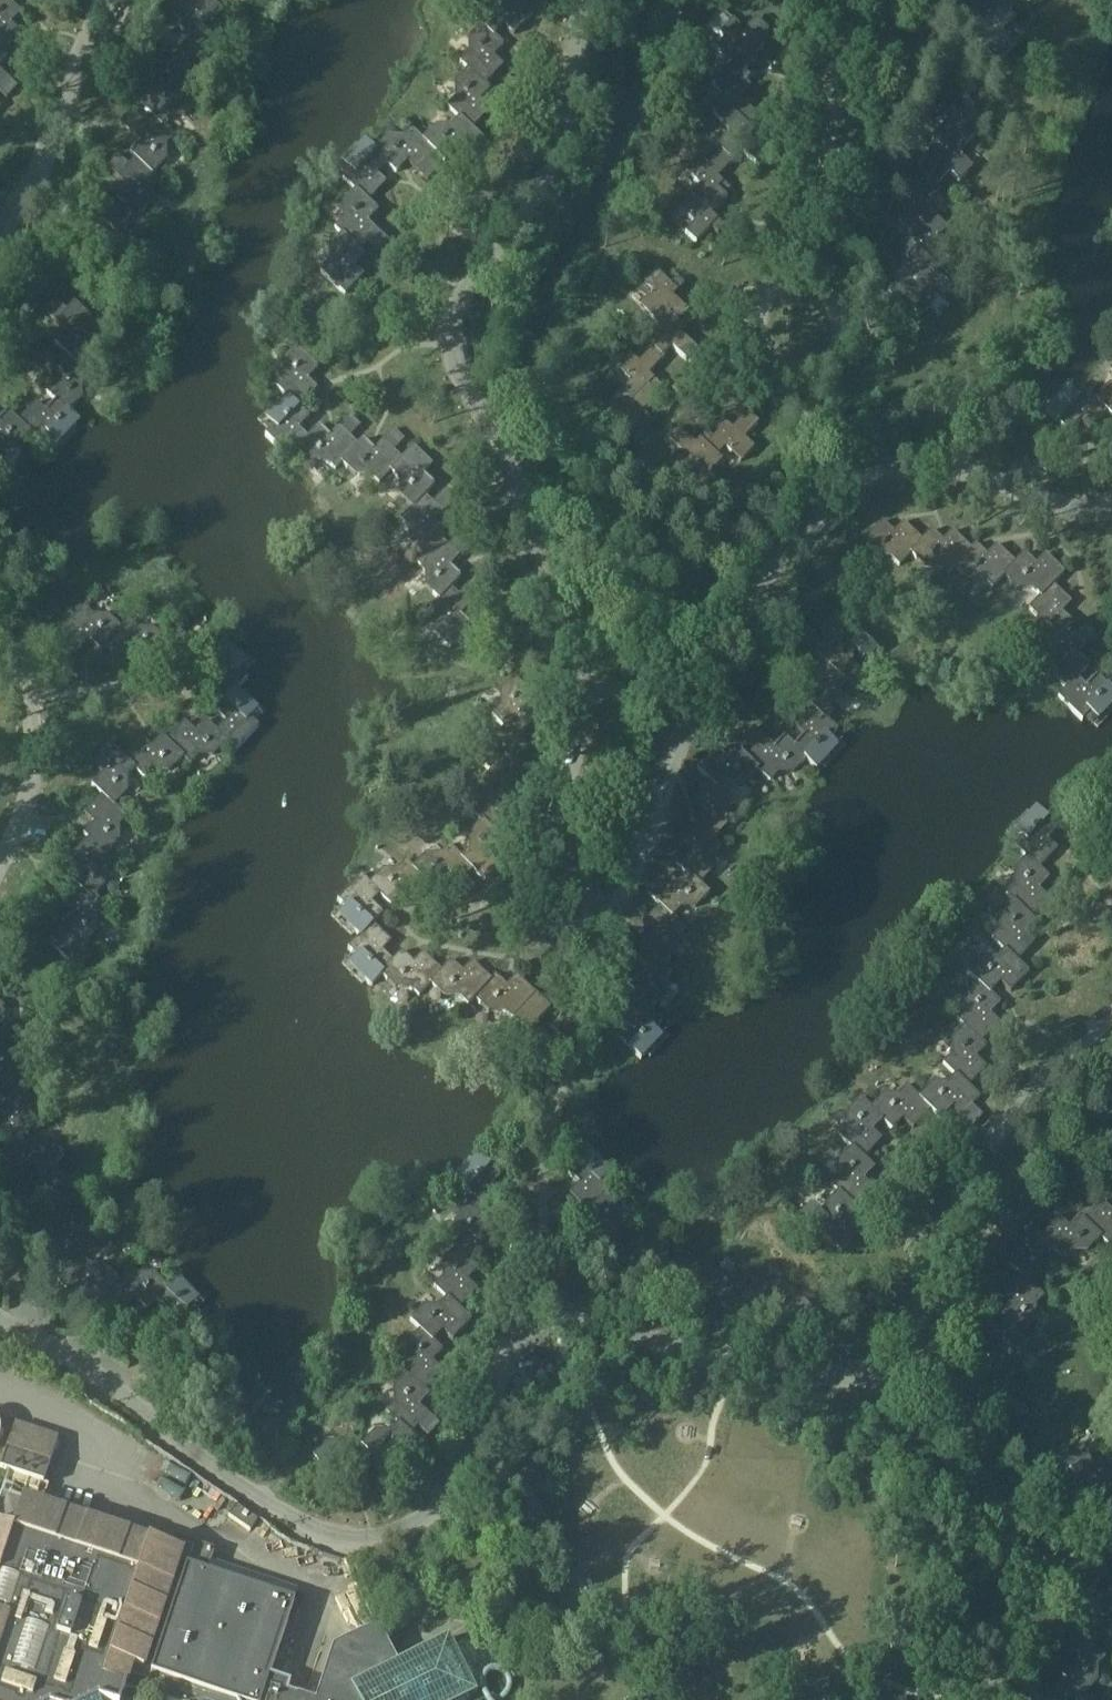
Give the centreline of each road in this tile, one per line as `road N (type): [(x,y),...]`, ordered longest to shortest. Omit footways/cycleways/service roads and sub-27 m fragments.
road 1 (residential): [(892,1383),(733,1361),(552,1314),(520,1333),(467,1468),(435,1514),(394,1535),(349,1540),(296,1518),(111,1383),(0,1321)]
road 2 (residential): [(583,0),(572,125),(539,191),(467,291),(452,325),(456,356),(527,514),(561,638),(588,683)]
road 3 (residential): [(588,683),(545,868),(549,906),(570,933),(599,930),(622,903),(699,688)]
road 4 (residential): [(699,688),(799,529),(852,484),(894,468),(935,467),(1074,508),(1111,508)]
road 5 (residential): [(892,1383),(982,1152),(1054,1065),(1111,1017)]
road 6 (residential): [(992,1699),(1013,1659),(1022,1604),(1009,1545),(986,1483),(941,1415),(892,1383)]
road 7 (residential): [(852,0),(797,269)]
road 8 (residential): [(0,232),(45,150),(106,0)]
road 9 (residential): [(0,622),(28,686),(36,747),(0,861)]
road 10 (residential): [(787,369),(819,367),(839,350),(842,310),(797,269)]
road 11 (residential): [(797,269),(762,298),(754,337),(768,360),(787,369)]

